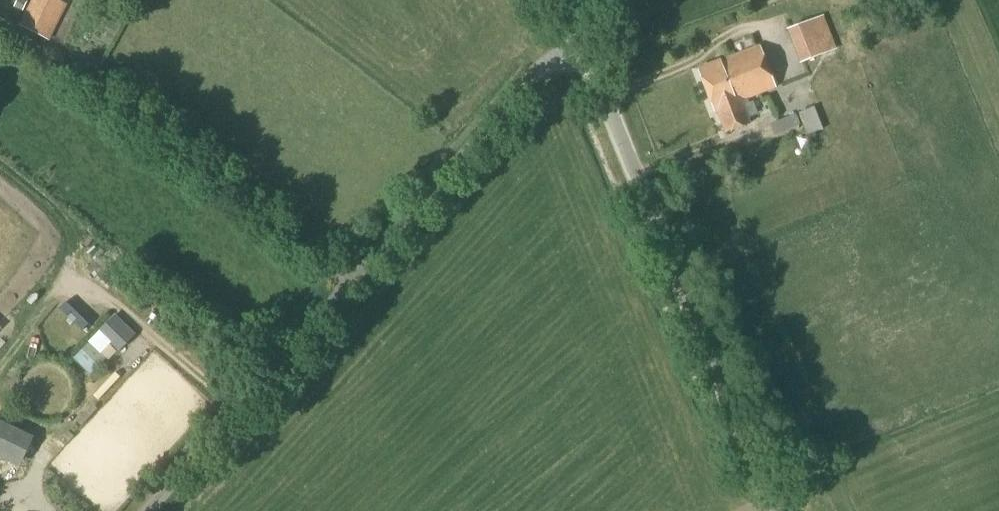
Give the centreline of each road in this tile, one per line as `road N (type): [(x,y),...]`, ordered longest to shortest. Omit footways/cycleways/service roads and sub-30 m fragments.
road 1 (unclassified): [(148,510),(547,60),(584,47)]
road 2 (unclassified): [(773,510),(584,47)]

